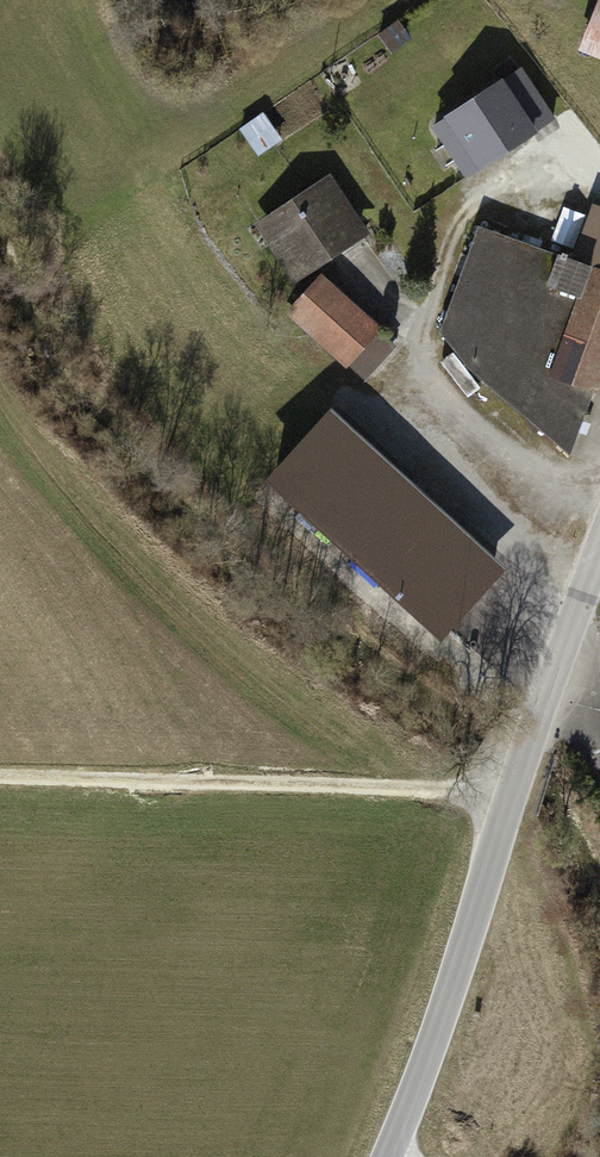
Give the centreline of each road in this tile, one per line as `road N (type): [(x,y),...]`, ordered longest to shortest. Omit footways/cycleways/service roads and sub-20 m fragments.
road 1 (tertiary): [(385,1156),(599,566)]
road 2 (track): [(517,792),(0,777)]

